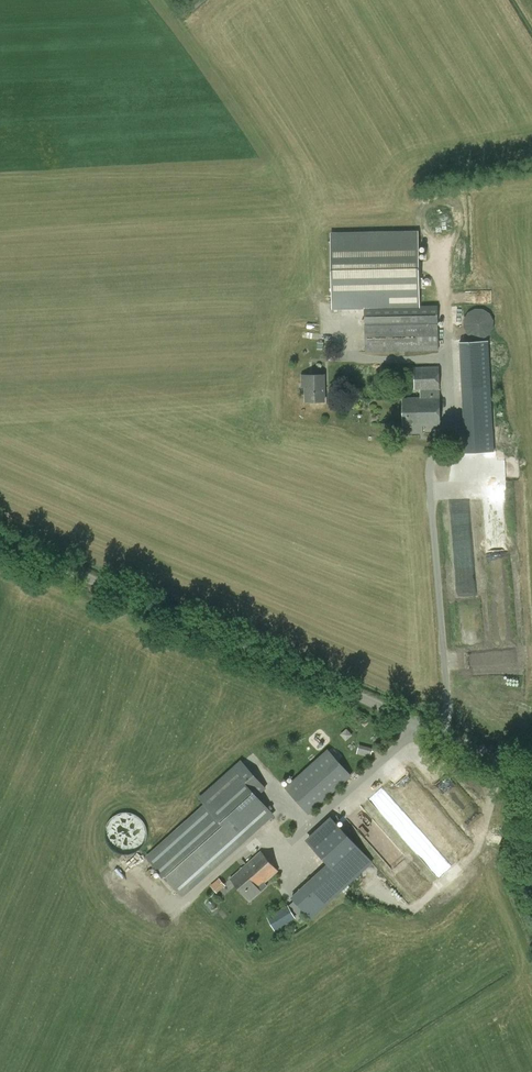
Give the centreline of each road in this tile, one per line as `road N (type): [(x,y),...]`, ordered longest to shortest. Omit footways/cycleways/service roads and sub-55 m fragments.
road 1 (tertiary): [(531,773),(0,540)]

